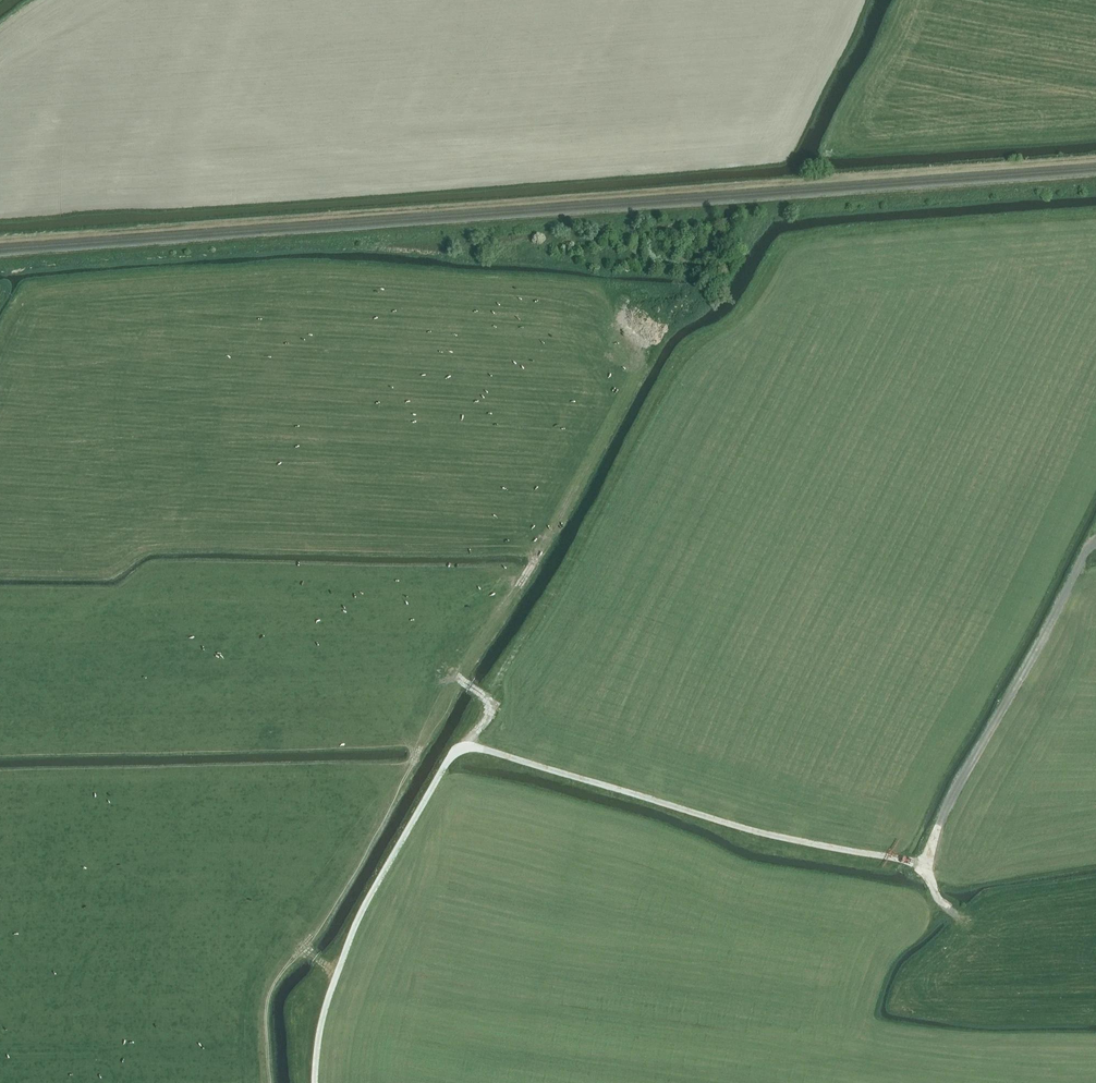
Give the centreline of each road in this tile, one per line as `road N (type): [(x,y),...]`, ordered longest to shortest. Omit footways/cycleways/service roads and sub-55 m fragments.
road 1 (track): [(967,923),(938,897),(924,865),(750,830),(463,749),(446,763),(361,912),(327,1003),(315,1082)]
road 2 (track): [(1095,529),(953,794),(924,865)]

